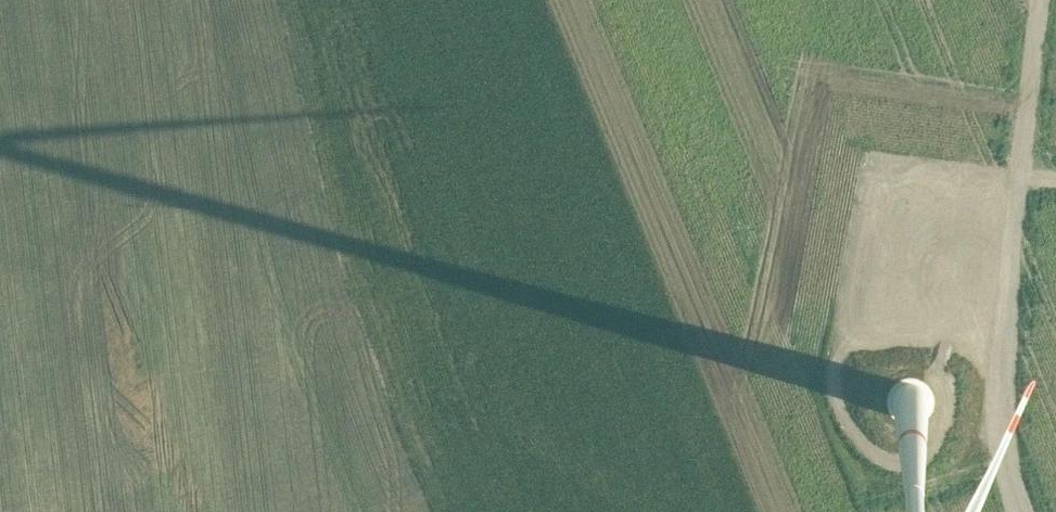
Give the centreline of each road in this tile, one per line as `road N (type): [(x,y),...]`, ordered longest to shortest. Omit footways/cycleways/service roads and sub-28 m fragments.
road 1 (track): [(1055,180),(923,167),(911,340)]

